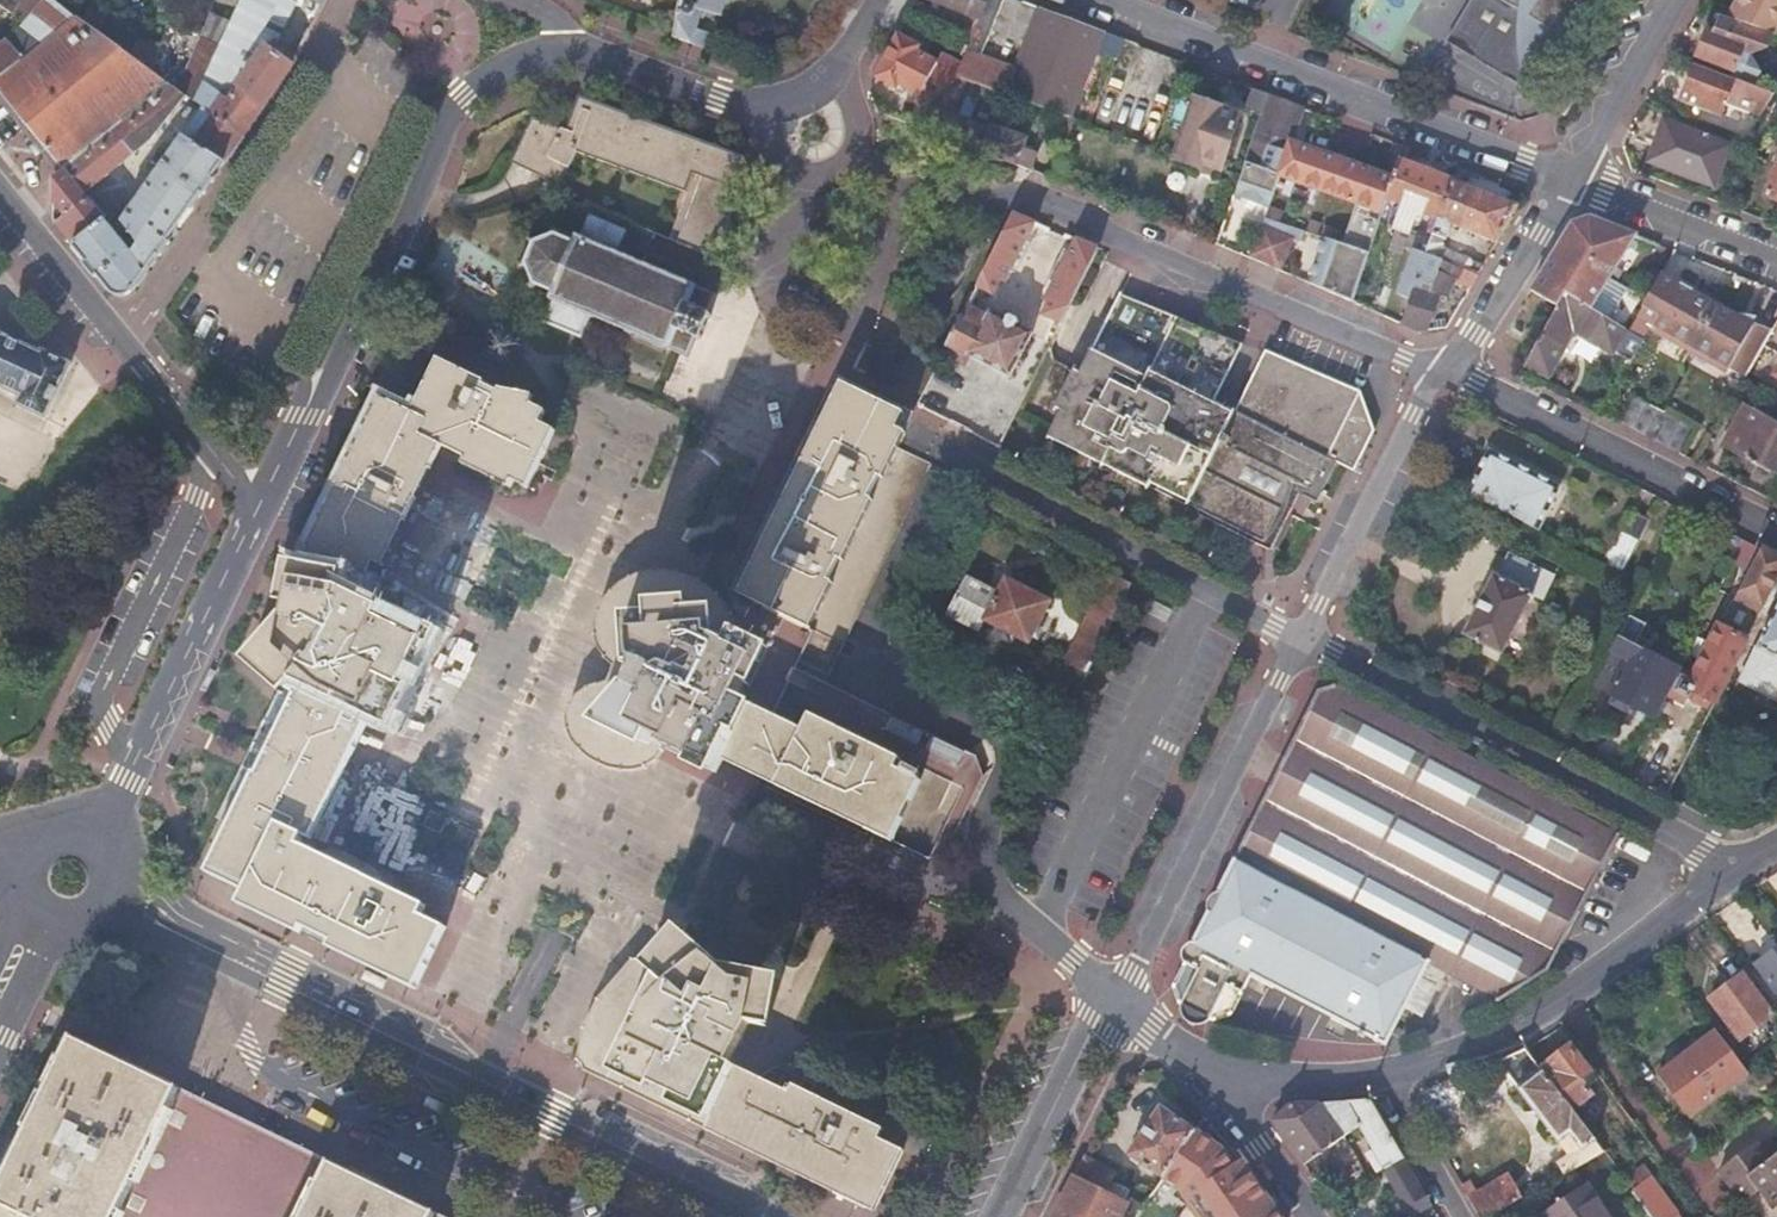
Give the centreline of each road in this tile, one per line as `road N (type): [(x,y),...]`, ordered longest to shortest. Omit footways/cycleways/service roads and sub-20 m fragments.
road 1 (tertiary): [(256,522),(466,97),(492,71),(535,54),(623,58)]
road 2 (residential): [(863,149),(941,173),(1441,376)]
road 3 (residential): [(210,946),(762,1216)]
road 4 (residential): [(1568,175),(1102,0)]
road 5 (residential): [(1300,648),(1744,869)]
road 6 (residential): [(917,448),(1300,648)]
road 7 (residential): [(1744,869),(1515,1028),(1376,1071)]
road 8 (residential): [(256,522),(217,457),(0,191)]
road 9 (residential): [(1300,648),(1115,1000)]
road 10 (residential): [(1441,376),(1776,535)]
road 11 (tertiary): [(96,830),(256,522)]
road 12 (residential): [(1441,376),(1300,648)]
road 13 (residential): [(992,1216),(1115,1000)]
road 14 (residential): [(1441,376),(1568,175)]
road 15 (residential): [(1776,260),(1568,175)]
road 16 (residential): [(1568,175),(1677,0)]
road 17 (residential): [(1376,1071),(1461,1216)]
road 18 (residential): [(992,888),(1115,1000)]
road 19 (residential): [(770,109),(773,159),(803,181),(844,174),(863,149)]
road 20 (residential): [(1311,1216),(1229,1080)]
road 21 (tertiary): [(623,58),(722,100),(770,109)]
road 22 (residential): [(1376,1071),(1278,1084),(1229,1080)]
road 23 (residential): [(1229,1080),(1115,1000)]
road 24 (tertiary): [(0,1038),(59,930)]

